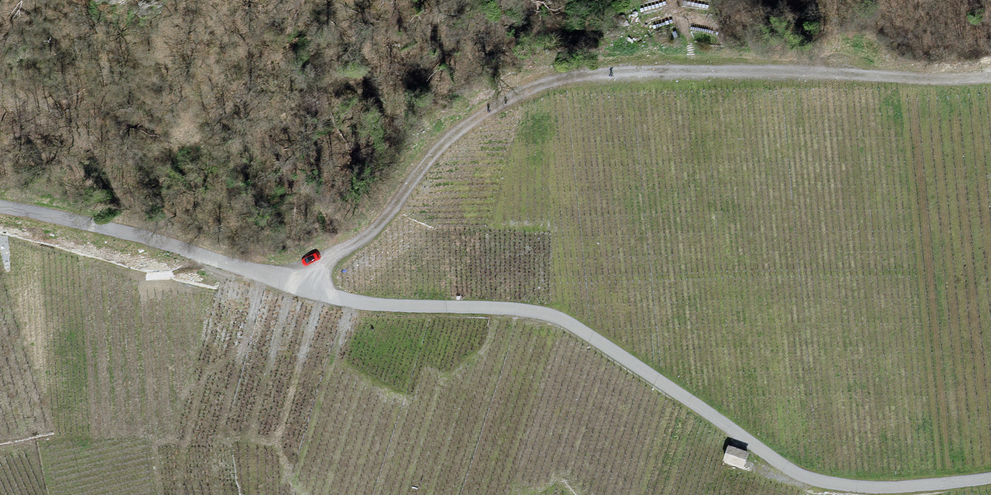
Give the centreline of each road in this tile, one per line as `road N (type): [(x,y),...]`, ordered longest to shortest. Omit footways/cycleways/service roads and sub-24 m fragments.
road 1 (unclassified): [(234,266),(367,304),(554,316),(815,480),(897,487),(990,477)]
road 2 (track): [(303,287),(377,225),(456,134),(518,95),(555,83),(685,74),(920,82),(990,76)]
road 3 (unclassified): [(234,266),(0,206)]

